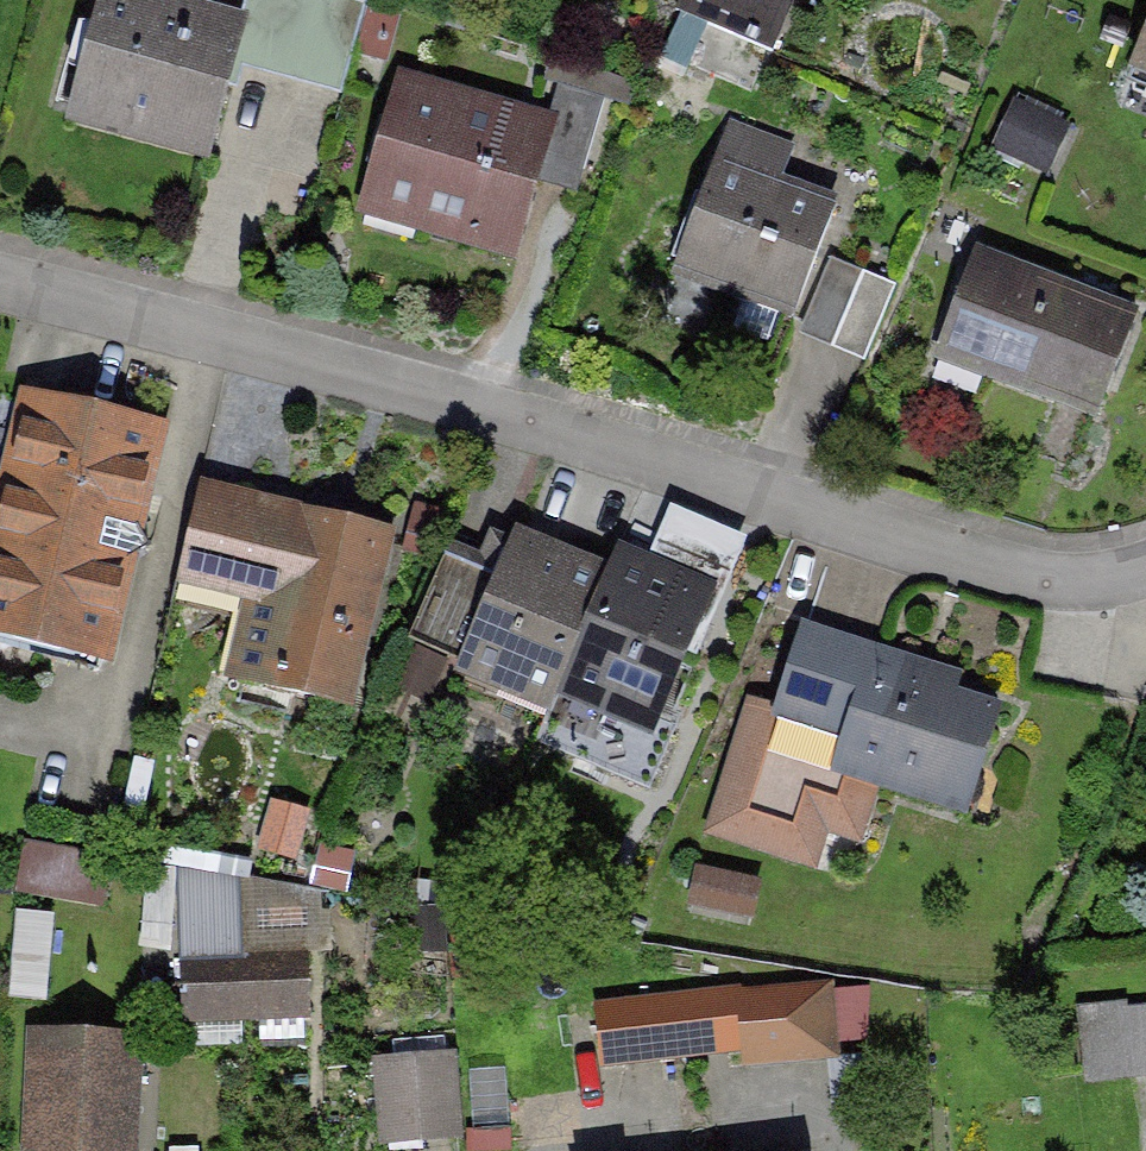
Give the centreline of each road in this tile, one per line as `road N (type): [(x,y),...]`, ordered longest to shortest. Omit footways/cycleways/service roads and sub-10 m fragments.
road 1 (residential): [(0,274),(1073,599),(1145,584)]

